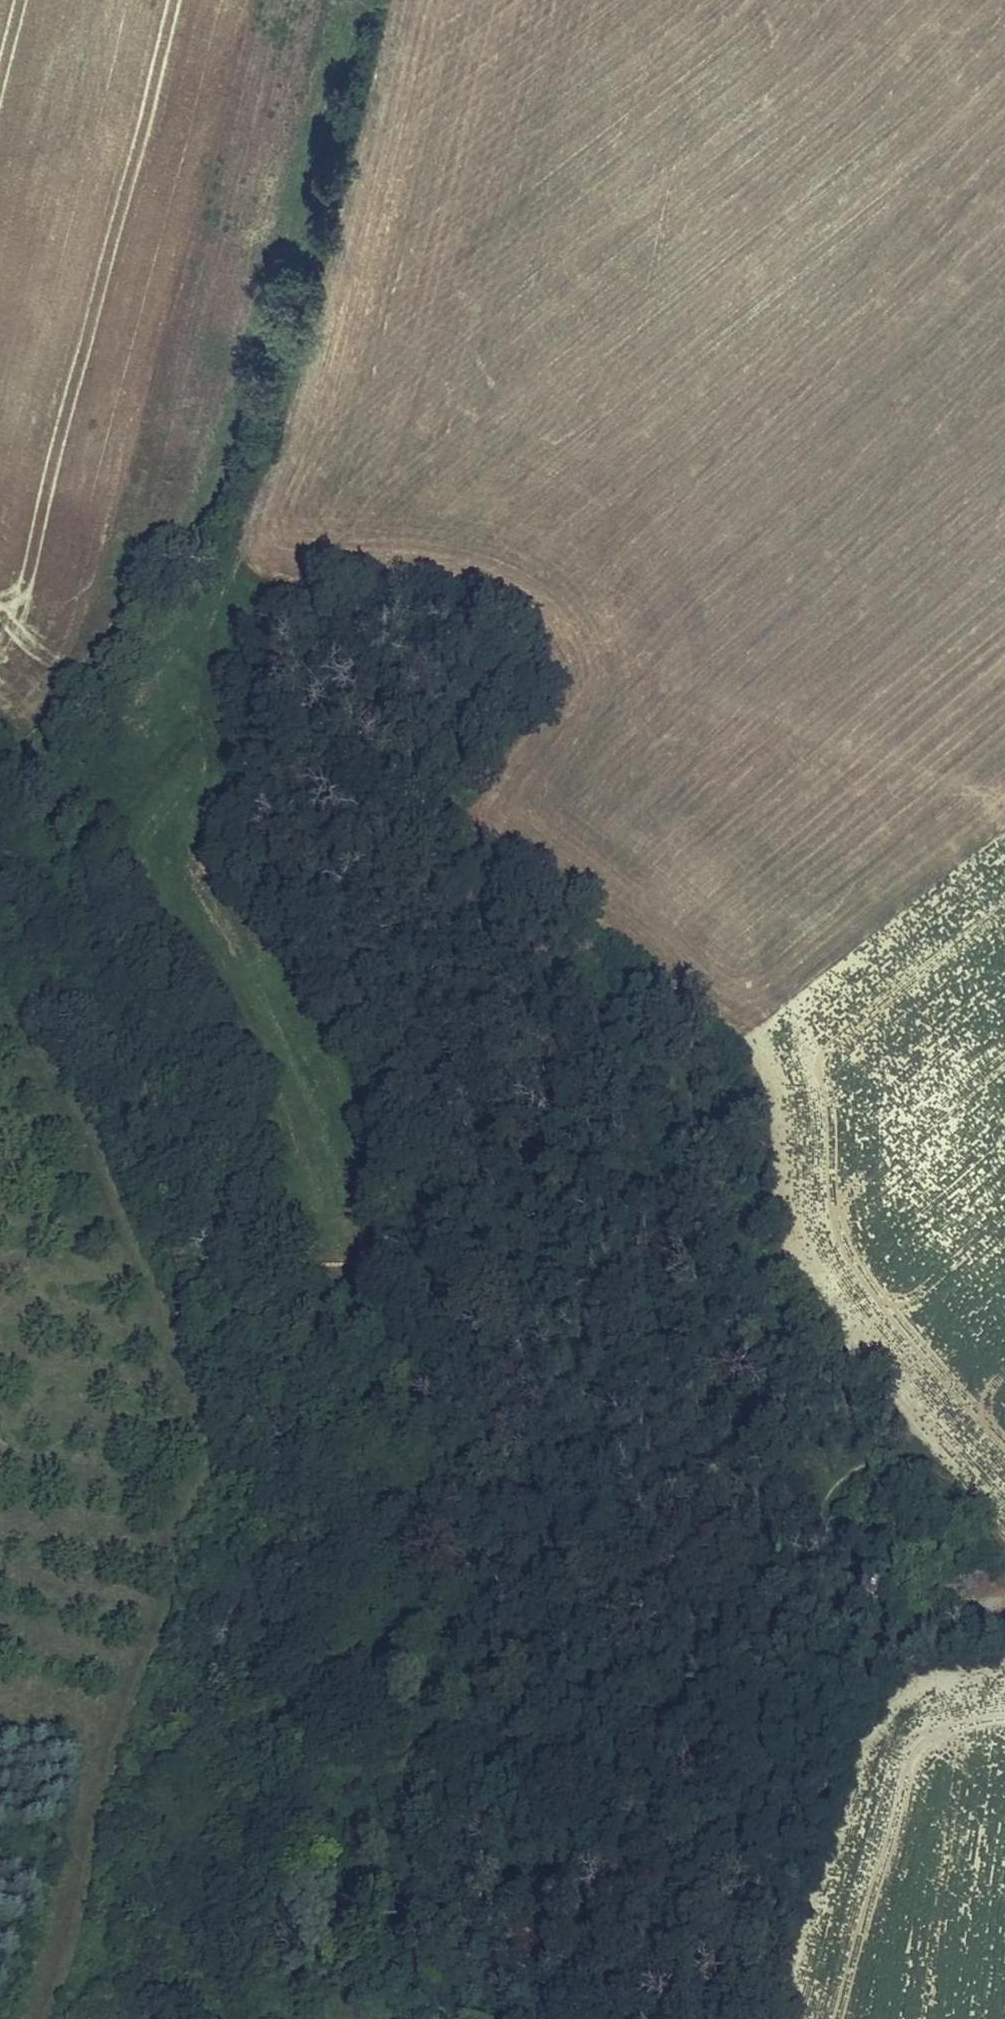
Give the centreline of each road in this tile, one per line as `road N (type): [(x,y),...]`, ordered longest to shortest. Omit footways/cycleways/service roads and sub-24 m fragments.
road 1 (track): [(692,2018),(836,1474),(912,1446),(1004,1537)]
road 2 (track): [(404,0),(296,405),(265,507),(225,592)]

